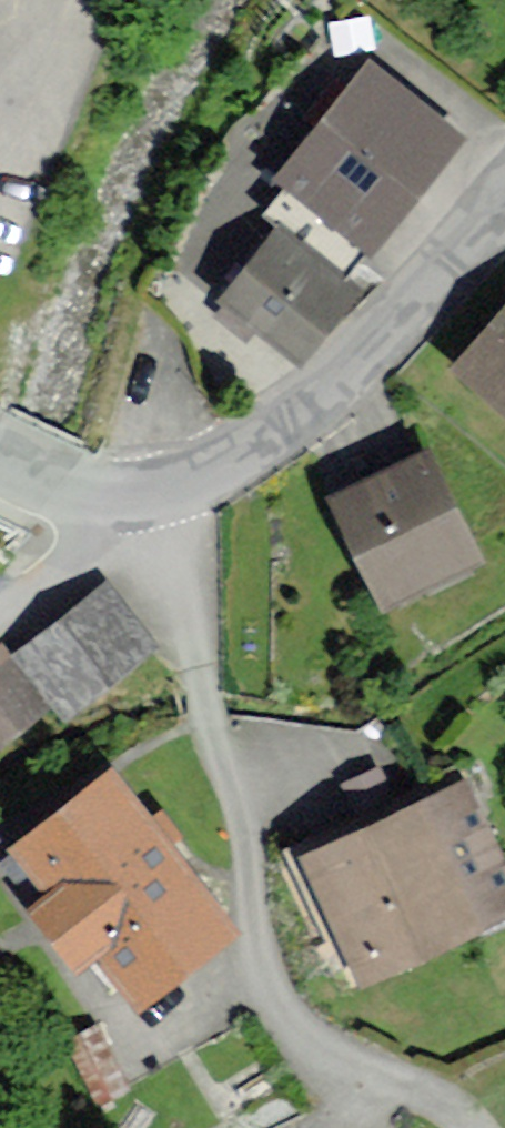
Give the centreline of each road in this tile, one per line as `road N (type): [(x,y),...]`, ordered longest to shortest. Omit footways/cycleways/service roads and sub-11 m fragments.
road 1 (residential): [(180,493),(203,690),(247,843),(270,993),(294,1038),(331,1070),(374,1091),(429,1102),(472,1127)]
road 2 (residential): [(180,493),(361,366),(504,201)]
road 3 (residential): [(0,458),(68,492),(153,501),(180,493)]

